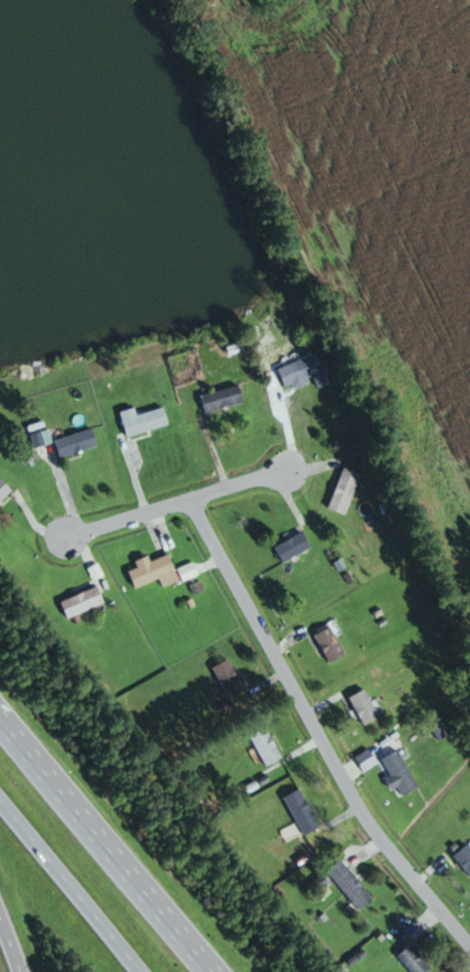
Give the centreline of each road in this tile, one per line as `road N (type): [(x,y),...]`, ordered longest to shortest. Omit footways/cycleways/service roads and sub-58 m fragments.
road 1 (residential): [(469,950),(350,795),(191,499)]
road 2 (motorway): [(211,971),(0,721)]
road 3 (residential): [(67,539),(285,472)]
road 4 (motorway): [(0,801),(140,971)]

